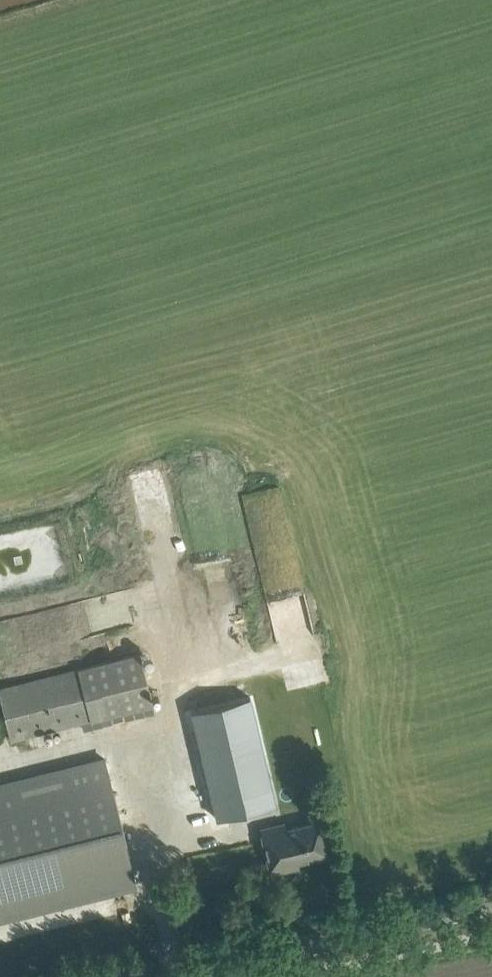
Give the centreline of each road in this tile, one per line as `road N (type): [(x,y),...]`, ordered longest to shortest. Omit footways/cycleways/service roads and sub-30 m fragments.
road 1 (tertiary): [(173,976),(491,904)]

